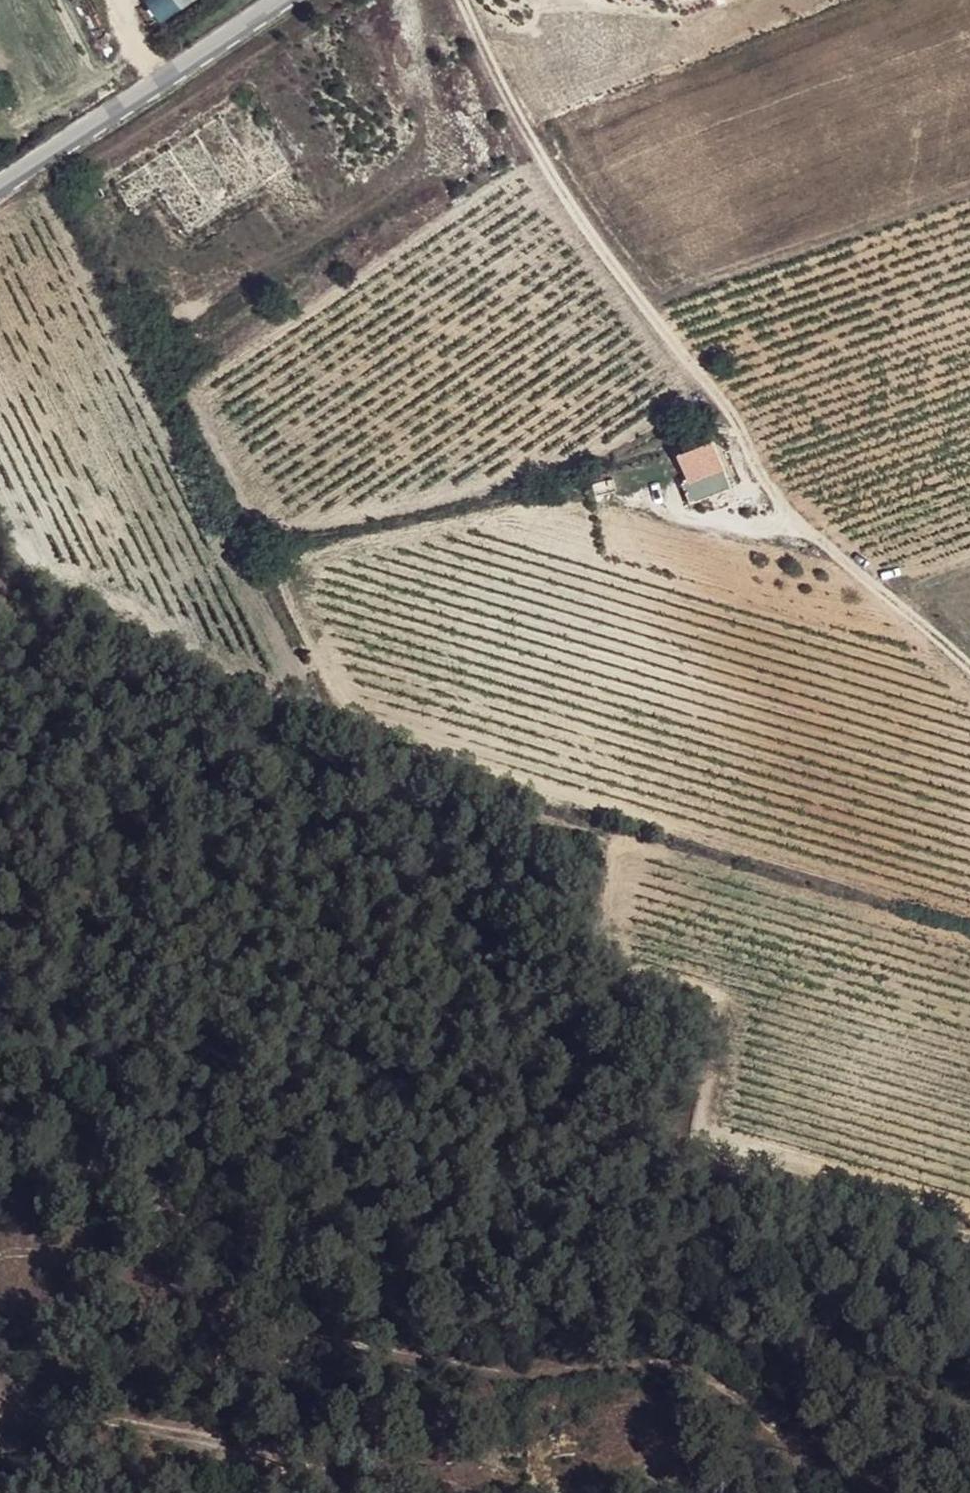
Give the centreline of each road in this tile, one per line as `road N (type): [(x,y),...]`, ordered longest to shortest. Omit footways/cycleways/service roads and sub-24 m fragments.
road 1 (track): [(969,1467),(851,1425),(715,1394),(629,1361),(536,1380),(362,1351),(245,1315),(140,1263),(22,1254),(0,1261)]
road 2 (track): [(465,0),(514,115),(799,521),(969,670)]
road 3 (tertiary): [(0,191),(297,0)]

